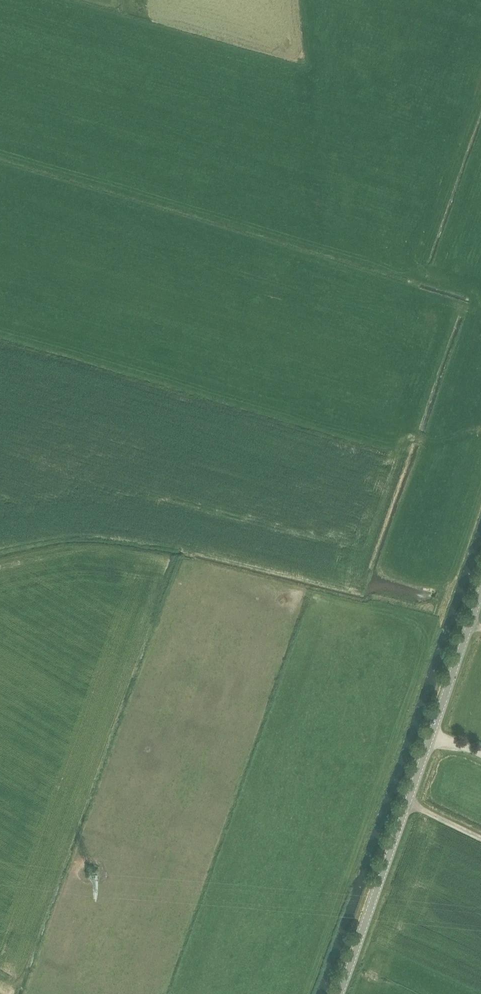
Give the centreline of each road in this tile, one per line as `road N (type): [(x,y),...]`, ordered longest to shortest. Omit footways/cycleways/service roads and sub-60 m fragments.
road 1 (tertiary): [(342,993),(480,597)]

